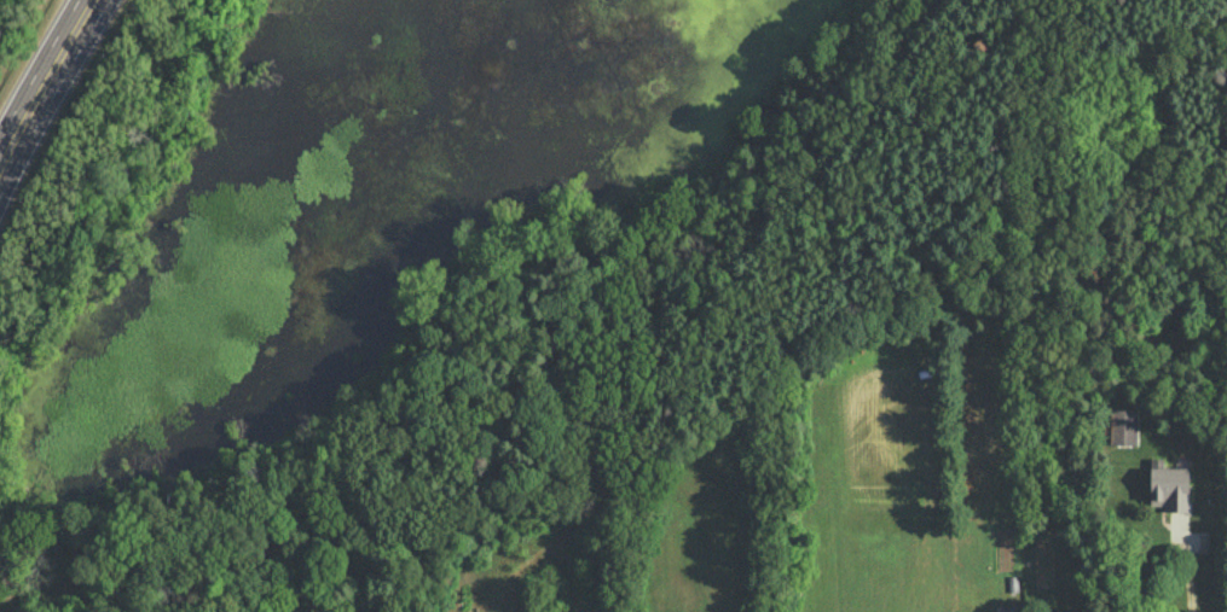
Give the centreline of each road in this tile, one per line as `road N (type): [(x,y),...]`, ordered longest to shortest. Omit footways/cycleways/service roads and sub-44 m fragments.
road 1 (secondary): [(94,0),(0,166)]

